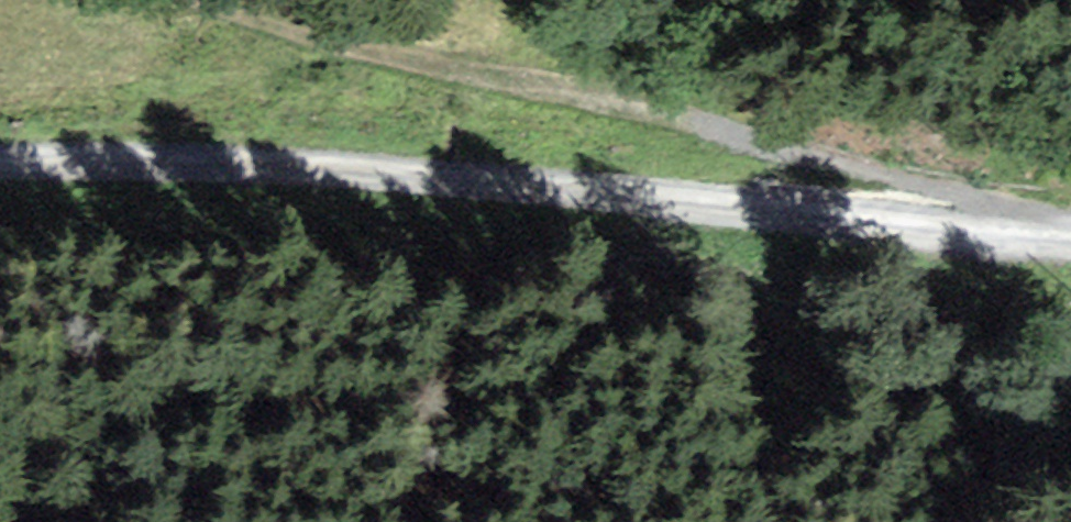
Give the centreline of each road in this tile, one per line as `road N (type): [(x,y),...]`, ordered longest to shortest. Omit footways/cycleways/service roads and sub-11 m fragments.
road 1 (unclassified): [(0,164),(632,193),(1070,251)]
road 2 (track): [(172,0),(479,70),(947,238)]

